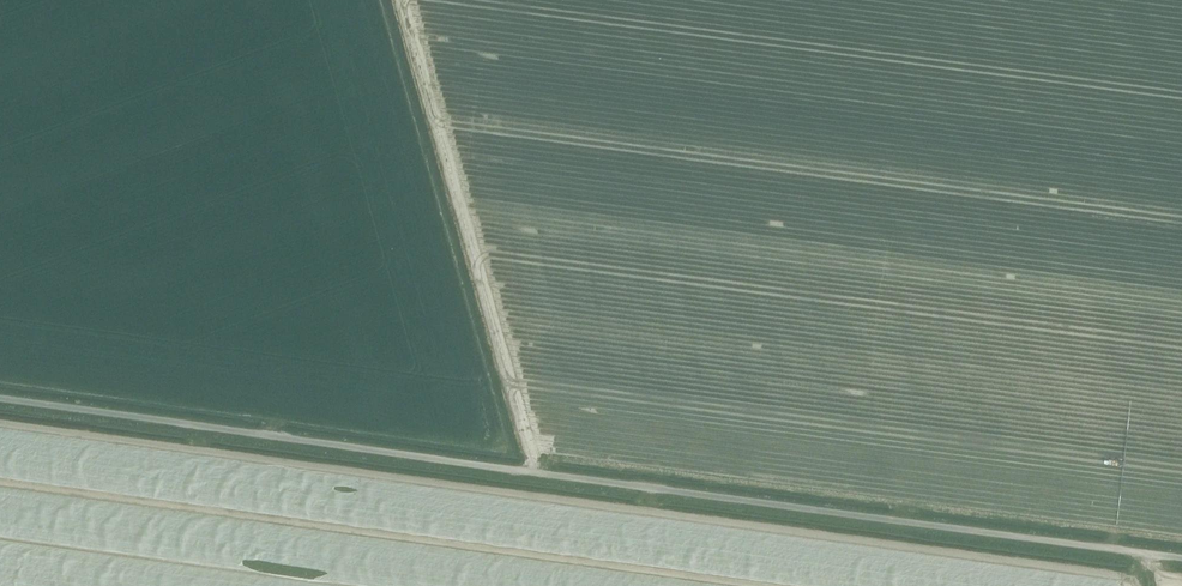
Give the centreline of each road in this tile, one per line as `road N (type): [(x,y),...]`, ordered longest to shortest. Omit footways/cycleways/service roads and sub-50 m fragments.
road 1 (track): [(1181,558),(0,398)]

